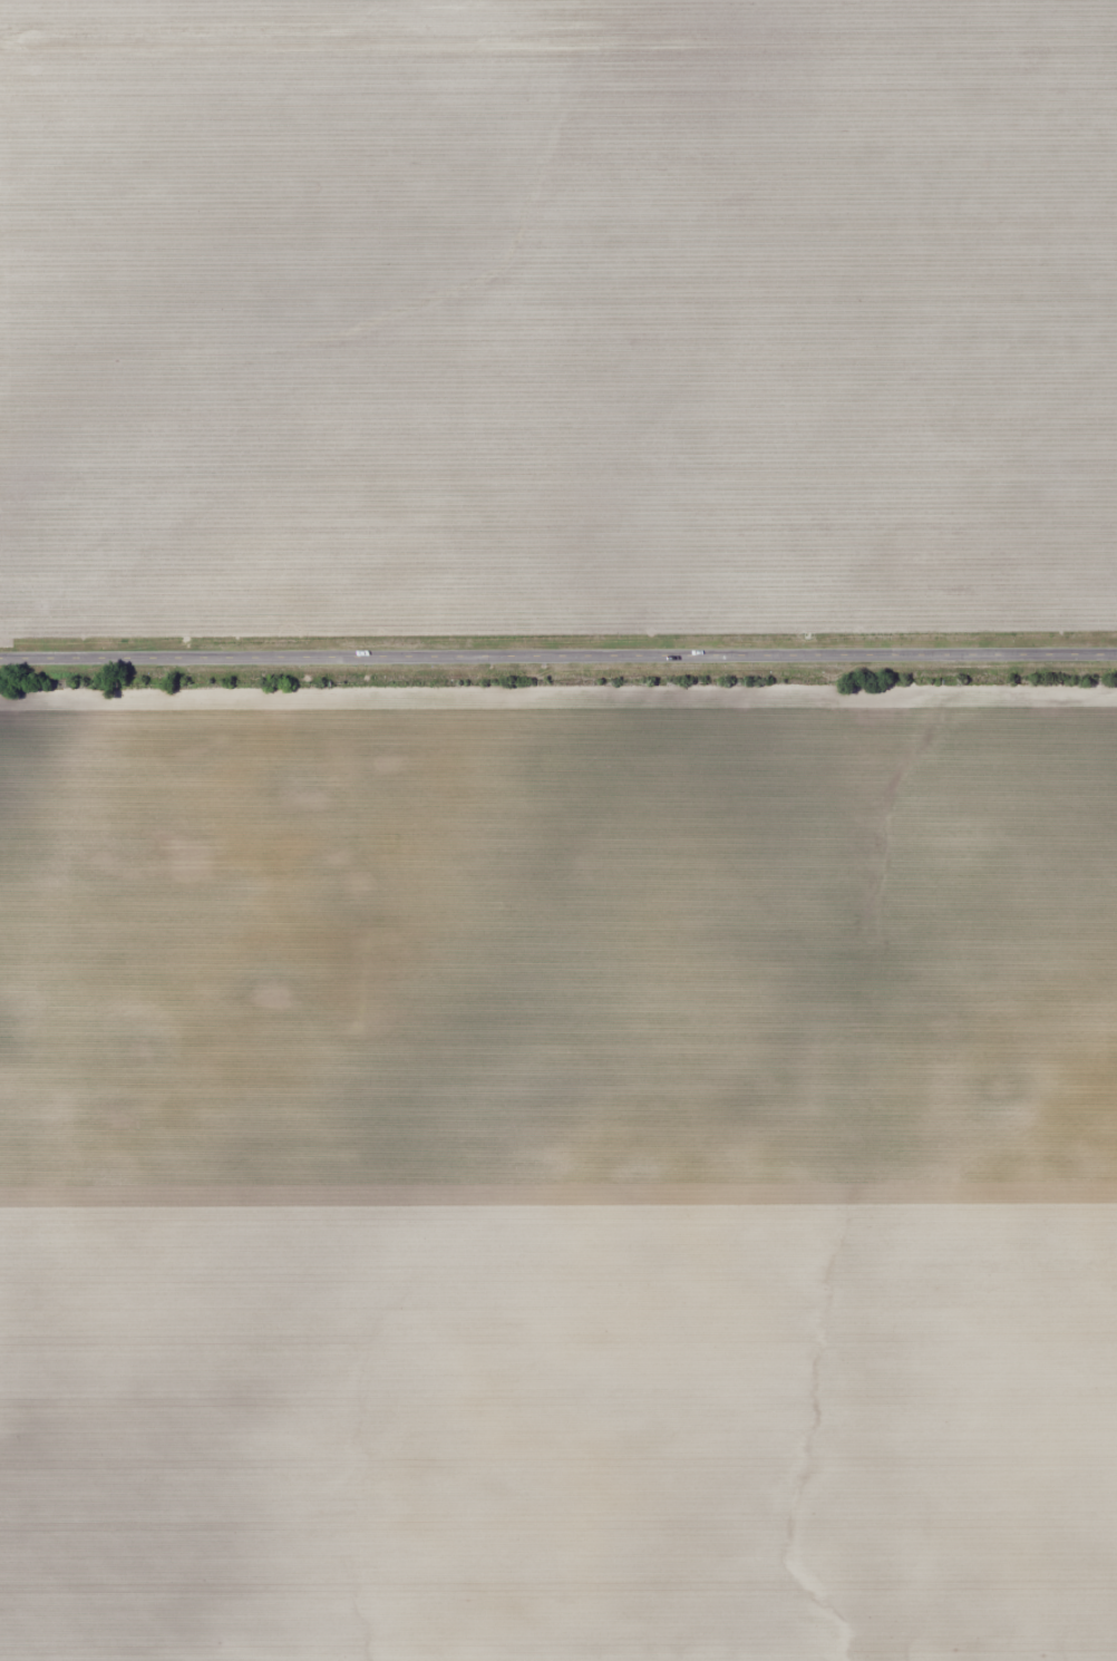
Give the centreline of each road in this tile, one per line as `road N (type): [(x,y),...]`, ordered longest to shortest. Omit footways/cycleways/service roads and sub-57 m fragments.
road 1 (tertiary): [(0,657),(1116,653)]

